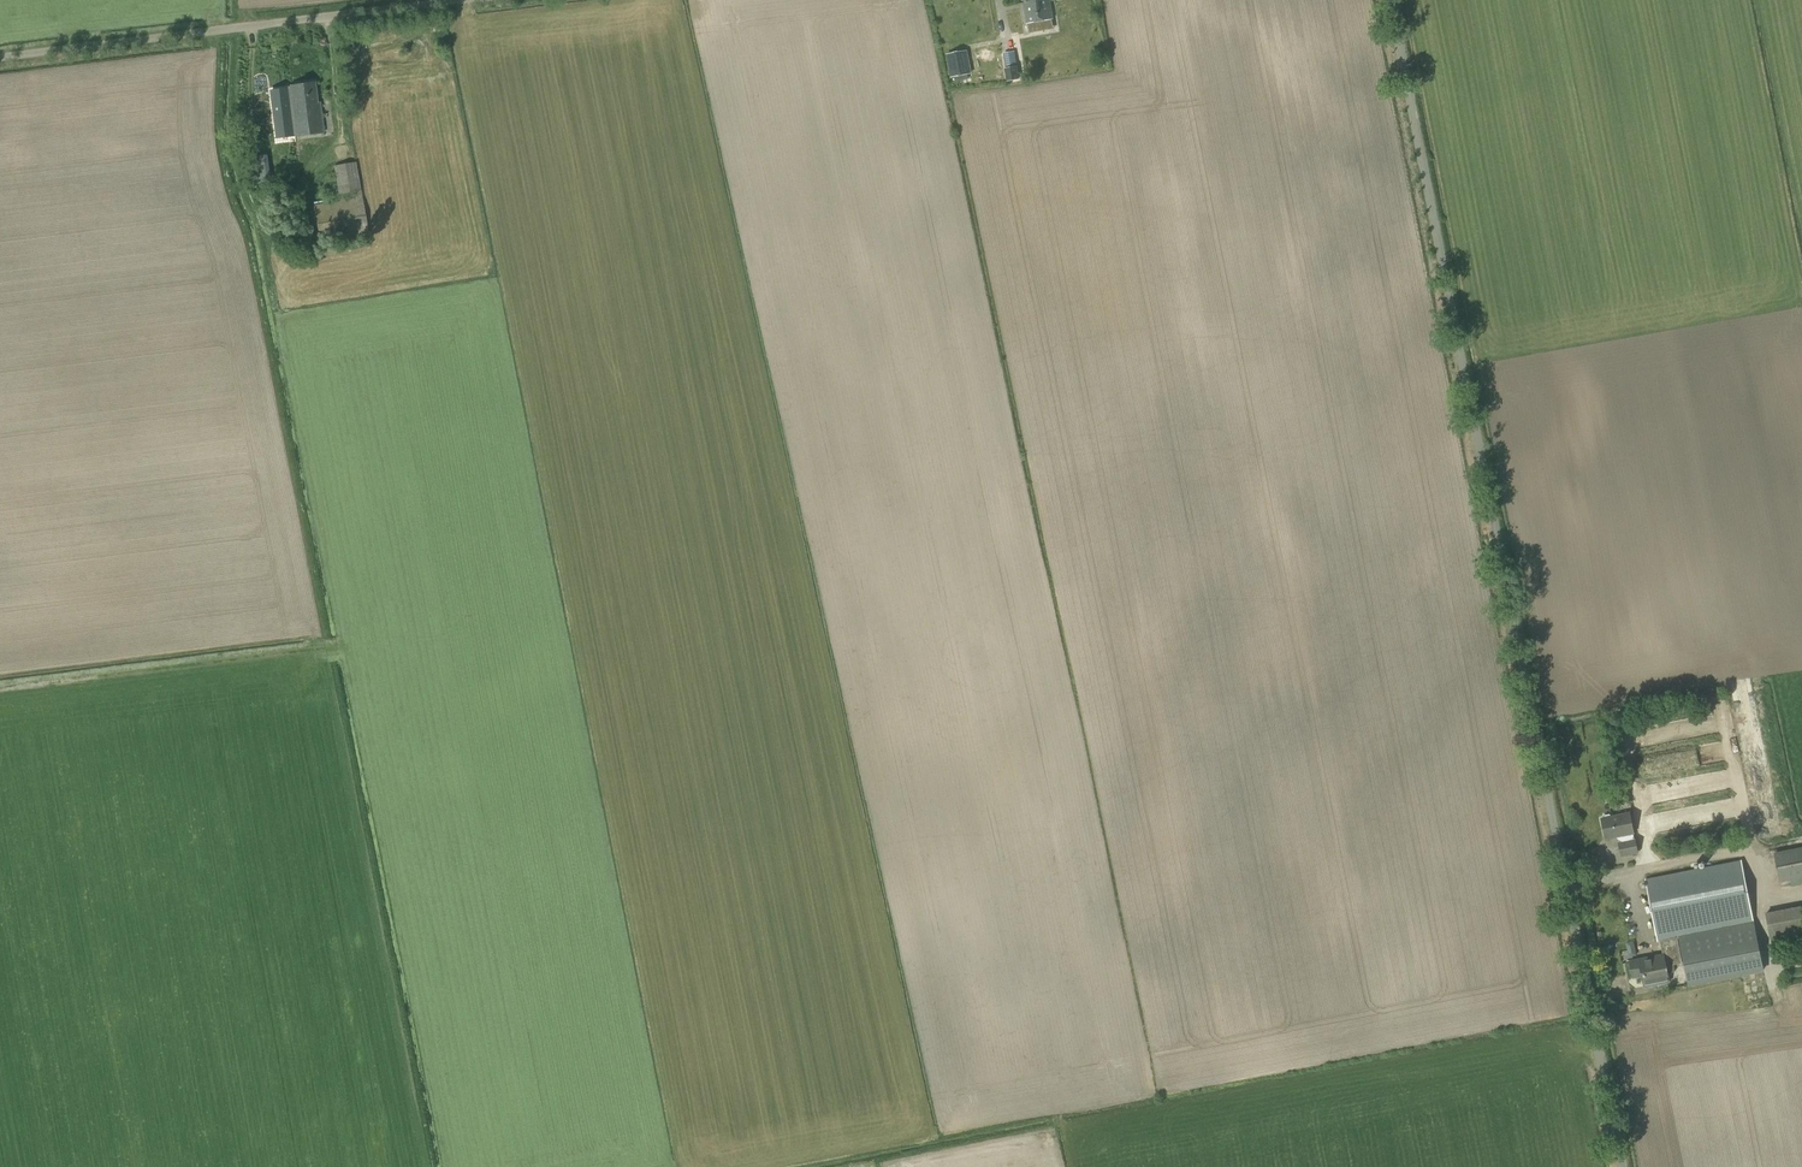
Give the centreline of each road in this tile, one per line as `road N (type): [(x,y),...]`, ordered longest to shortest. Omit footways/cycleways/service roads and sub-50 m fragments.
road 1 (unclassified): [(1618,1166),(1388,0)]
road 2 (unclassified): [(0,59),(480,0)]

